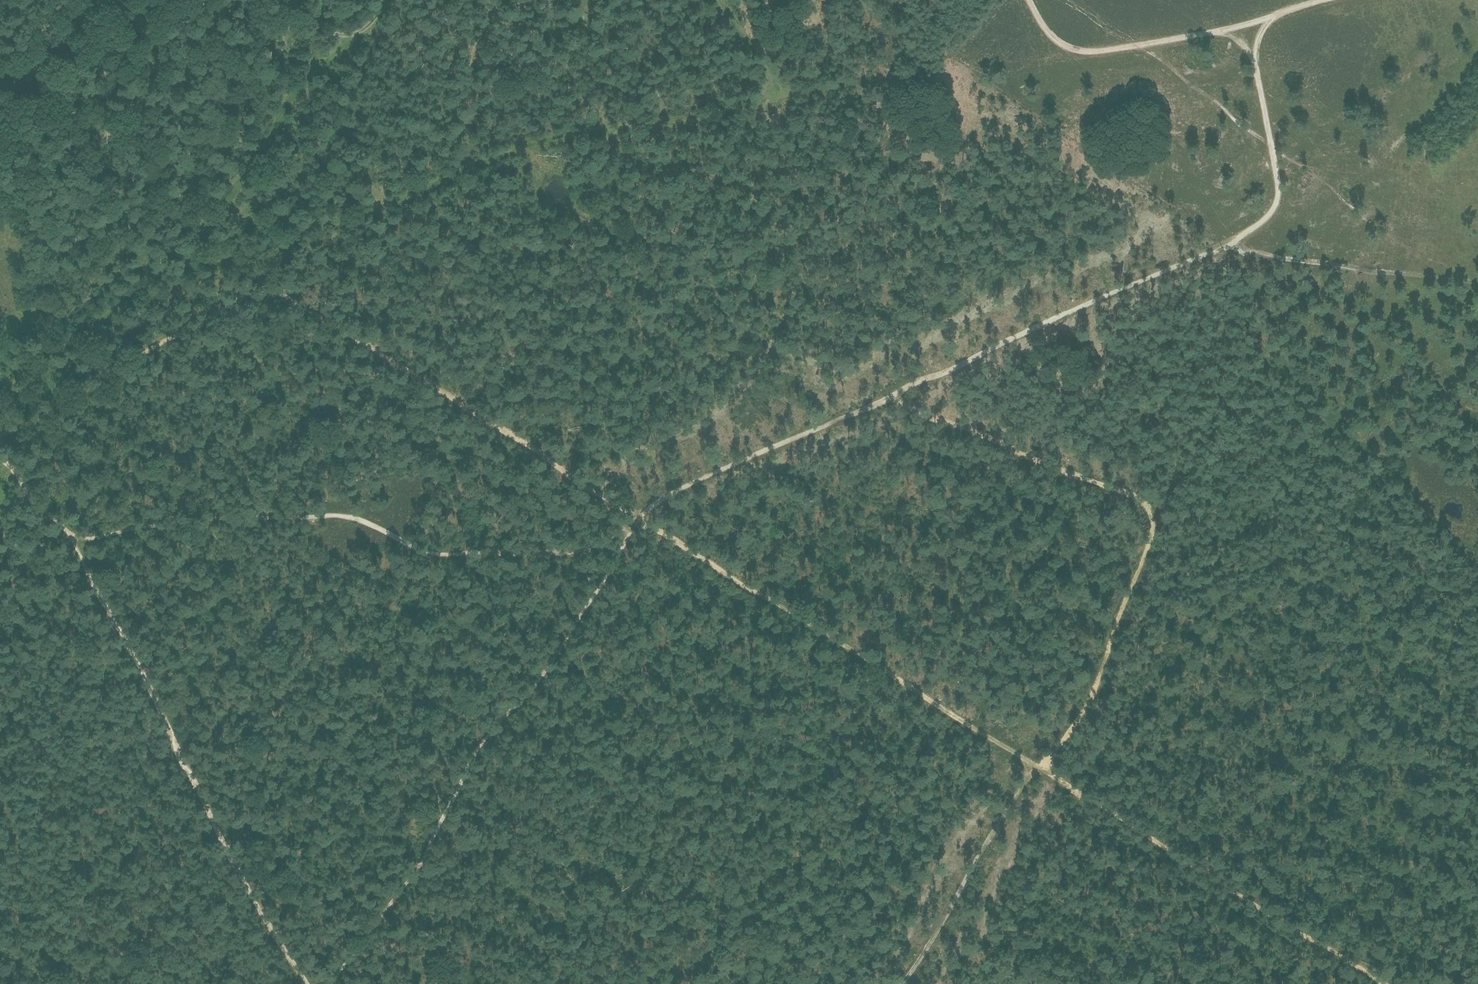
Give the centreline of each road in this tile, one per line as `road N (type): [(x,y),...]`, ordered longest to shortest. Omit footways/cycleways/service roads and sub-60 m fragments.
road 1 (track): [(638,517),(1386,983)]
road 2 (track): [(638,517),(700,479),(1254,226),(1275,207),(1278,184),(1257,70)]
road 3 (track): [(900,983),(1035,768),(1050,760),(1094,690),(1151,517),(1141,500),(888,397)]
road 4 (track): [(71,543),(155,525),(342,515),(436,554),(569,553),(597,546),(638,517)]
road 5 (track): [(638,517),(550,662),(477,750),(424,855),(329,983)]
road 6 (track): [(385,0),(372,24),(296,91),(268,150),(179,250),(133,295),(0,385)]
road 7 (track): [(71,543),(305,983)]
road 8 (track): [(191,237),(283,215),(351,219),(459,170),(472,60),(494,16)]
road 9 (track): [(459,170),(564,134),(682,123),(764,97),(773,78),(722,0)]
road 10 (track): [(1477,285),(1218,248)]
road 11 (track): [(1212,32),(1077,51),(1054,40),(1029,0)]
road 12 (track): [(95,0),(0,104)]
road 13 (track): [(594,0),(585,23),(557,31),(494,16),(483,0)]
road 14 (track): [(31,498),(6,529),(10,588),(0,625)]

